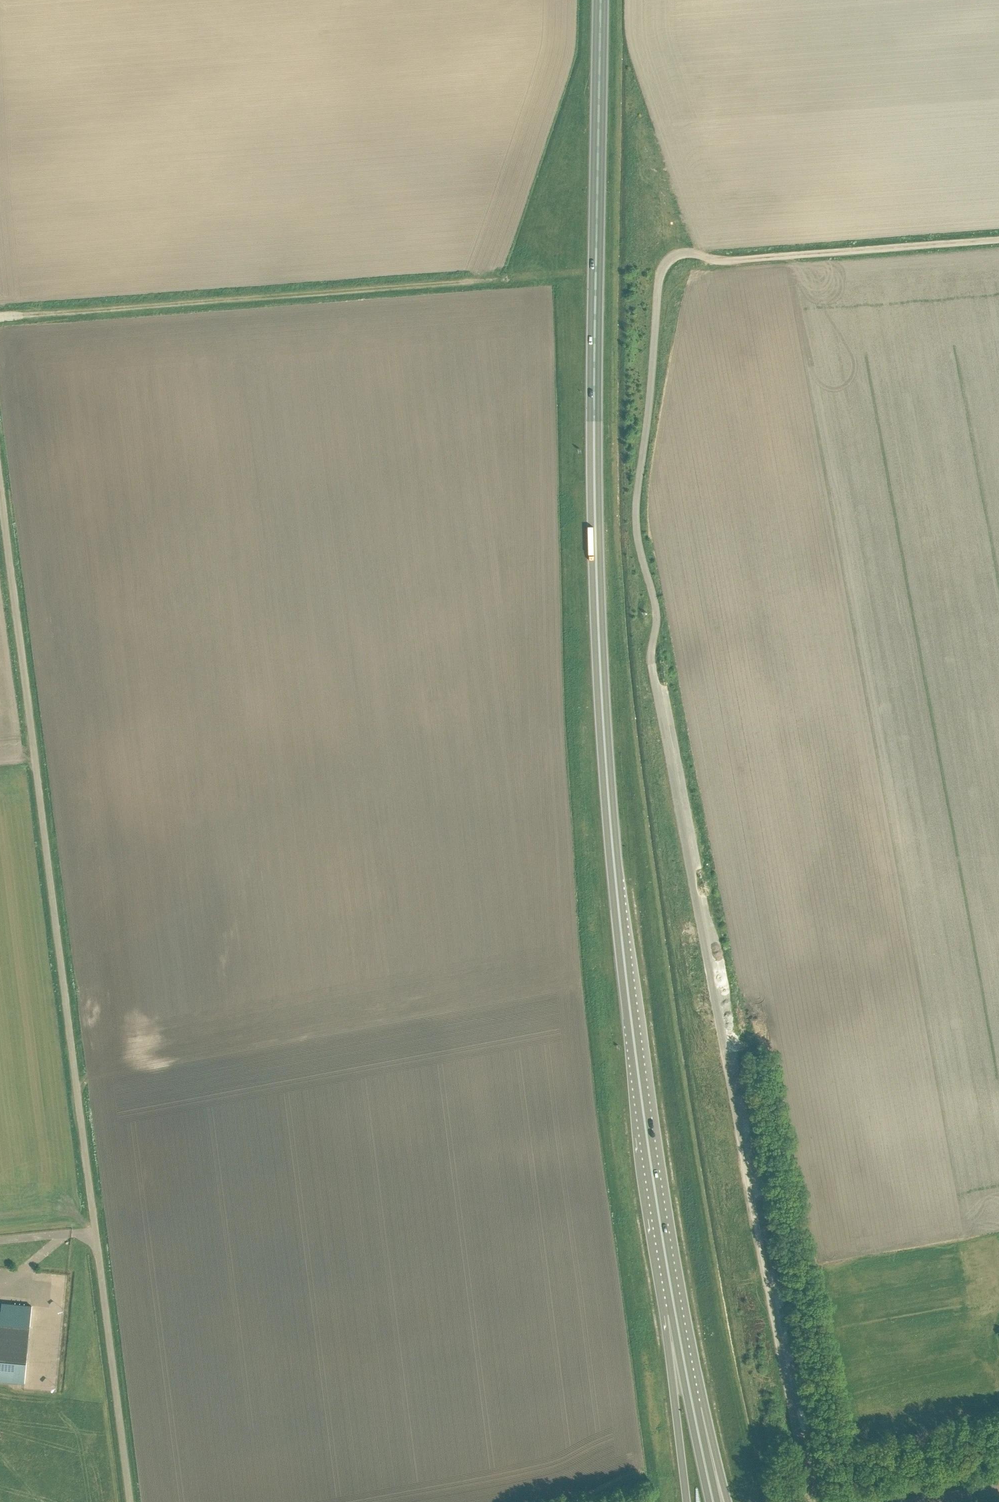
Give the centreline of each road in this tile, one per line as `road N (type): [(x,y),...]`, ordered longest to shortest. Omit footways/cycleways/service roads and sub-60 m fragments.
road 1 (trunk): [(675,1313),(632,1027),(603,722),(594,487),(601,0)]
road 2 (unclassified): [(131,1501),(0,493)]
road 3 (unclassified): [(652,668),(812,1501)]
road 4 (track): [(0,316),(507,278)]
road 5 (unclassified): [(652,668),(655,605),(635,509),(659,277),(685,252),(714,261)]
road 6 (unclassified): [(998,239),(714,261)]
road 7 (trunk): [(675,1313),(674,1395),(686,1501)]

